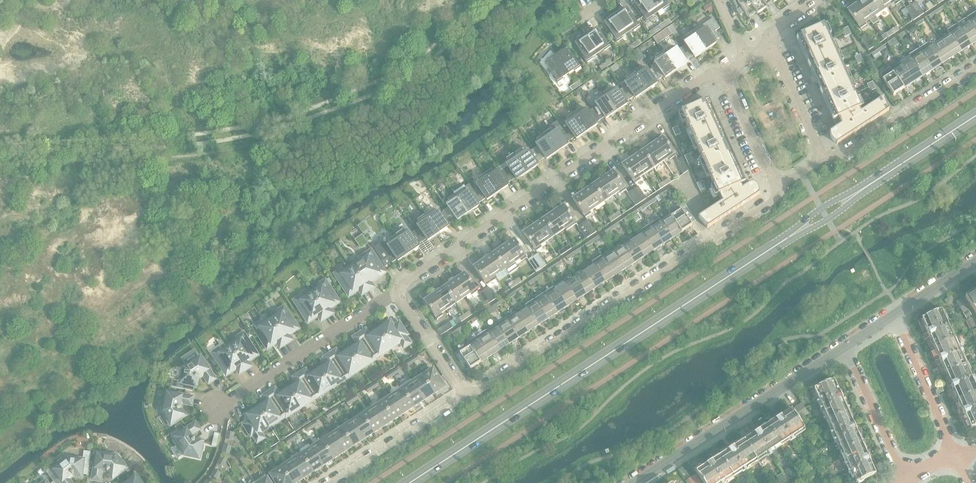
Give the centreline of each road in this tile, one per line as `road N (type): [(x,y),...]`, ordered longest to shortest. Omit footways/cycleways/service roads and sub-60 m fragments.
road 1 (secondary): [(975,116),(409,482)]
road 2 (residential): [(402,294),(406,282),(604,144),(704,79),(726,76)]
road 3 (residential): [(780,186),(709,242),(466,395)]
road 4 (residential): [(634,482),(845,347)]
road 5 (residential): [(218,408),(402,294)]
road 6 (residential): [(975,68),(847,152),(824,157)]
road 7 (residential): [(330,482),(466,395)]
road 8 (residential): [(957,454),(899,315)]
road 9 (residential): [(845,347),(905,478)]
road 10 (residential): [(824,157),(772,42)]
road 11 (residential): [(780,186),(726,76)]
road 12 (residential): [(466,395),(402,294)]

